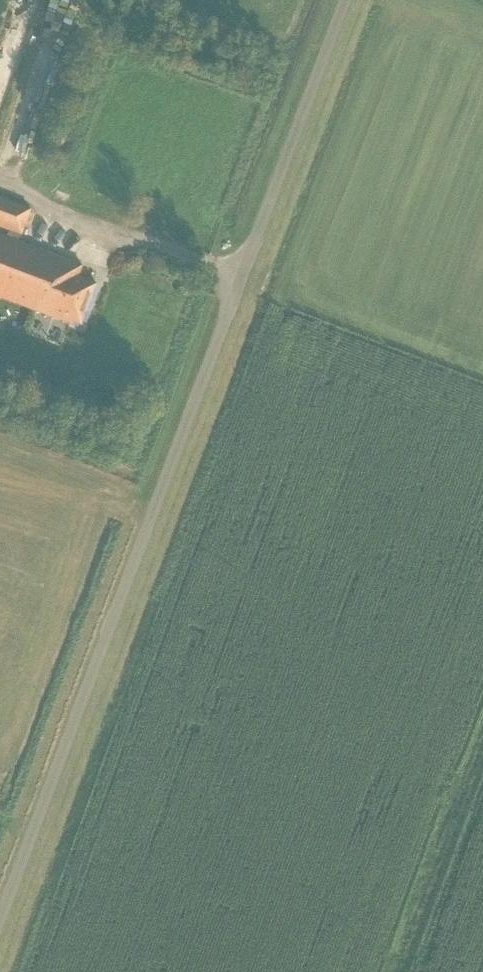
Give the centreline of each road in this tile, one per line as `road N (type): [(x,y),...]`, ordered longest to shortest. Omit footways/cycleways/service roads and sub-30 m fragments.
road 1 (unclassified): [(0,917),(345,0)]

